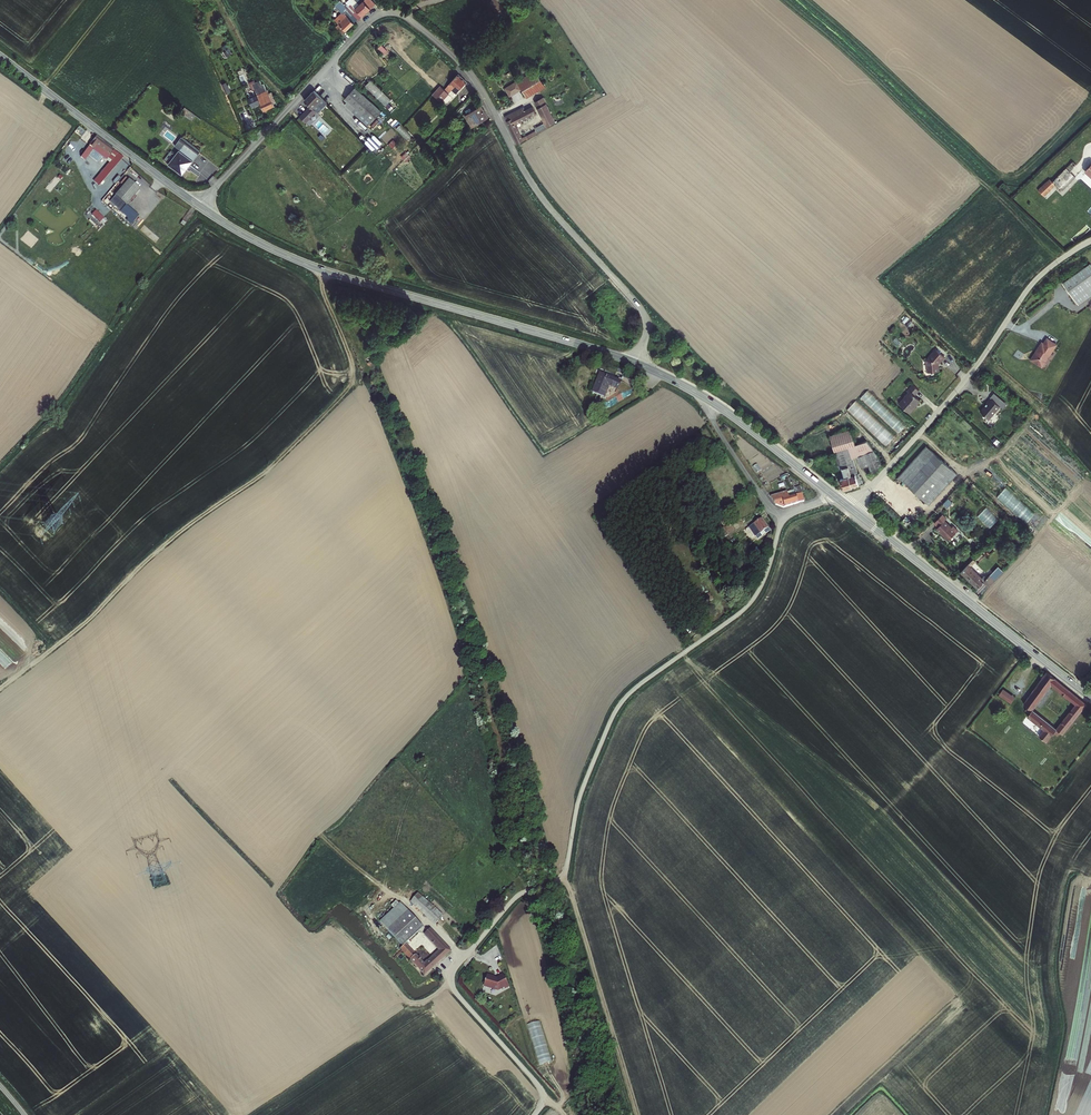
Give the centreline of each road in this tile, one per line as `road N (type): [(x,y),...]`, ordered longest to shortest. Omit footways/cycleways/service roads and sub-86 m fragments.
road 1 (residential): [(637,365),(647,327),(639,305),(536,190),(467,70),(399,14),(368,23),(198,206)]
road 2 (track): [(321,270),(322,291),(353,363),(346,393),(271,467),(182,530),(86,623),(0,688)]
road 3 (unclassified): [(784,515),(749,605),(617,709),(580,796),(561,878),(515,898),(462,959)]
road 4 (tertiary): [(198,206),(321,270),(637,365)]
road 5 (unclassified): [(1090,241),(1036,281),(974,370),(851,510)]
road 6 (tertiary): [(851,510),(1090,697)]
road 7 (tertiary): [(0,57),(198,206)]
road 8 (track): [(636,1114),(561,878)]
road 9 (unclassified): [(462,959),(453,989),(536,1082),(542,1100),(535,1114)]
road 10 (tertiary): [(711,401),(834,497)]
road 11 (residential): [(711,401),(715,425),(765,502),(784,515)]

